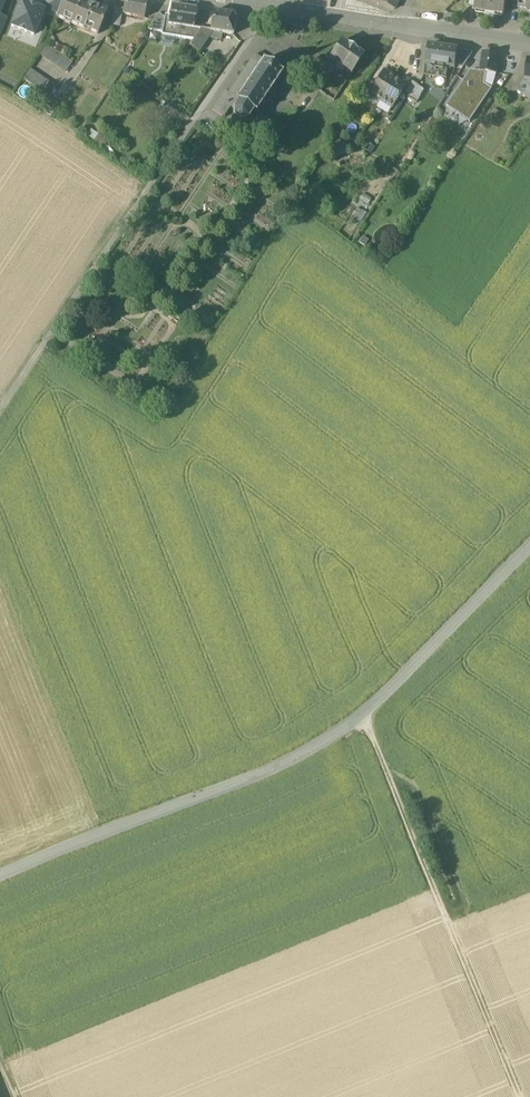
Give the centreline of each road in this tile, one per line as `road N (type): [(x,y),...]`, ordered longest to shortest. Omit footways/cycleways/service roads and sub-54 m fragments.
road 1 (tertiary): [(0,875),(273,770),(363,716),(529,546)]
road 2 (track): [(276,8),(0,409)]
road 3 (track): [(363,716),(518,1096)]
road 4 (tertiary): [(529,42),(276,8)]

